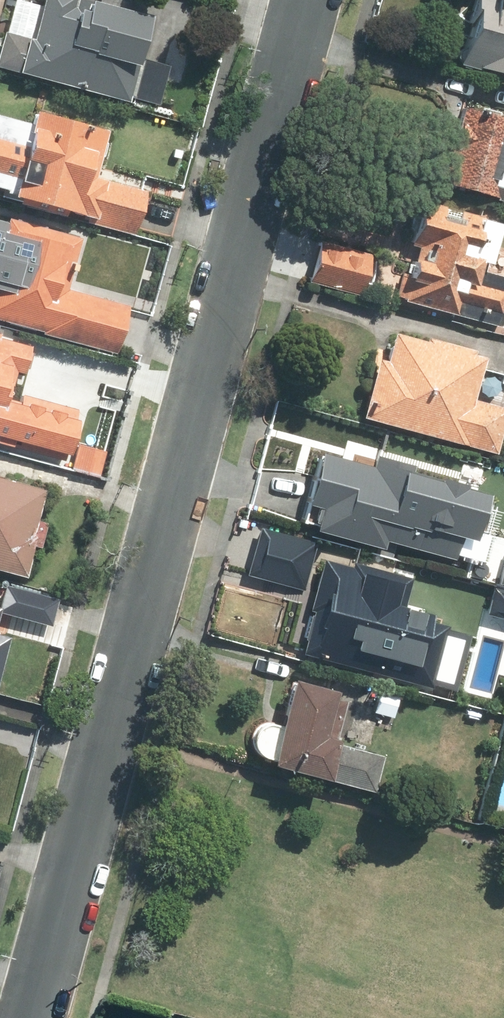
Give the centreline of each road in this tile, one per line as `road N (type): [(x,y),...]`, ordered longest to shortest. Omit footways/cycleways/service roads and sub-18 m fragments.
road 1 (residential): [(307,0),(35,1017)]

